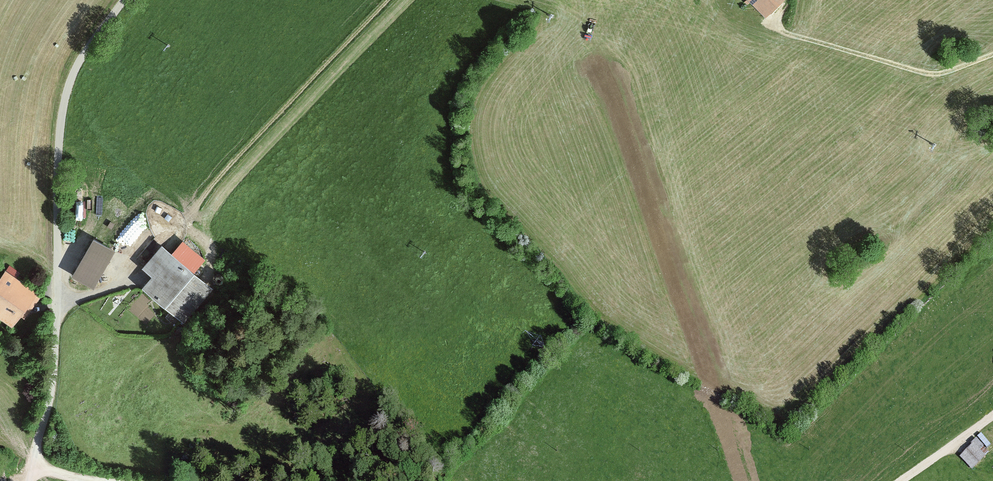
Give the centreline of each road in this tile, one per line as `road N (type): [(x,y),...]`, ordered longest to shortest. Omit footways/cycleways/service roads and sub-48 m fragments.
road 1 (track): [(126,0),(83,57),(63,112),(57,356),(39,465)]
road 2 (track): [(992,54),(927,74),(777,30),(774,20)]

